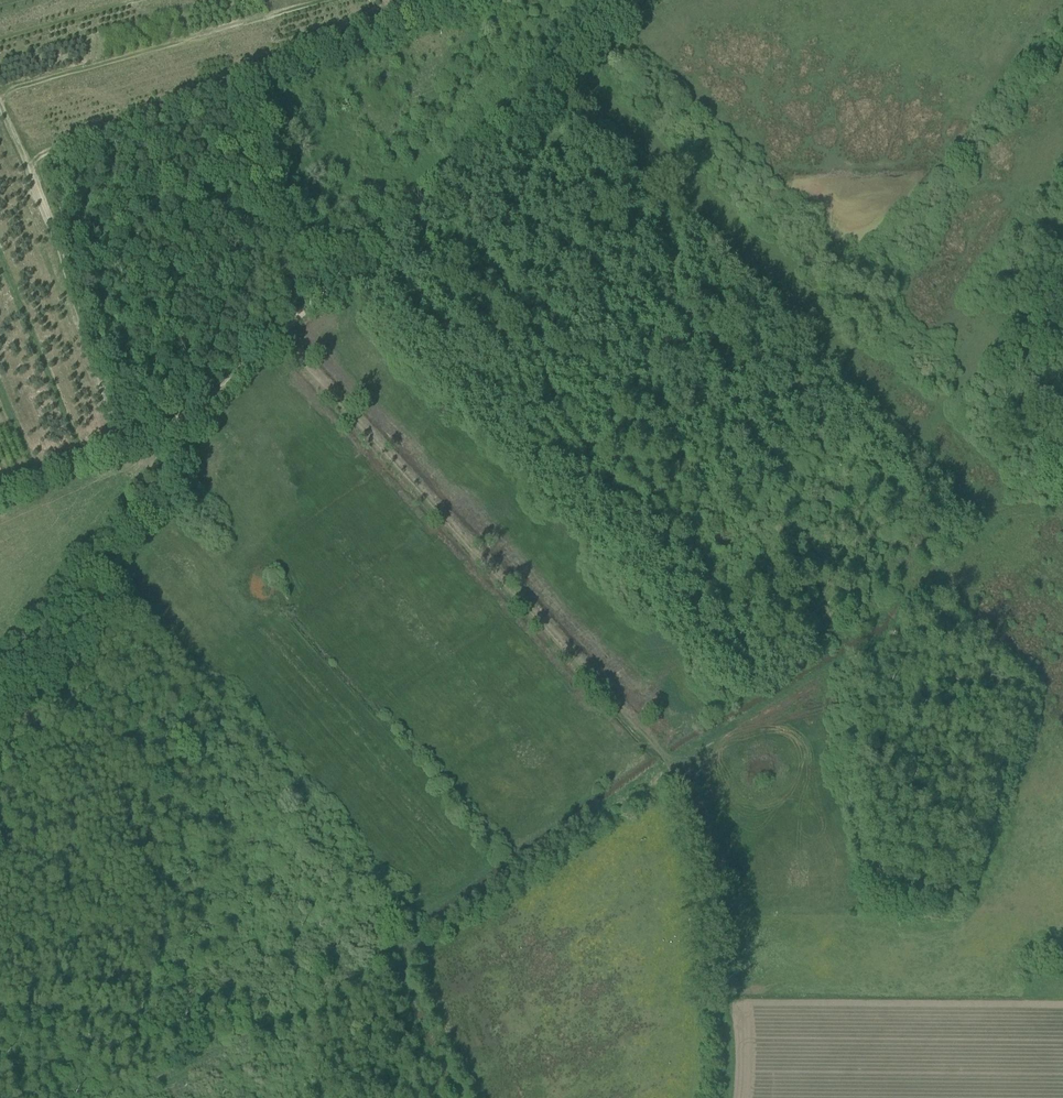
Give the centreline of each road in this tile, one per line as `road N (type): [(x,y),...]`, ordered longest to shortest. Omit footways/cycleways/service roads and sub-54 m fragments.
road 1 (track): [(719,1097),(711,901),(675,768),(279,335)]
road 2 (track): [(641,0),(279,335)]
road 3 (track): [(196,411),(177,457),(0,678)]
road 4 (track): [(279,335),(196,411),(0,493)]

